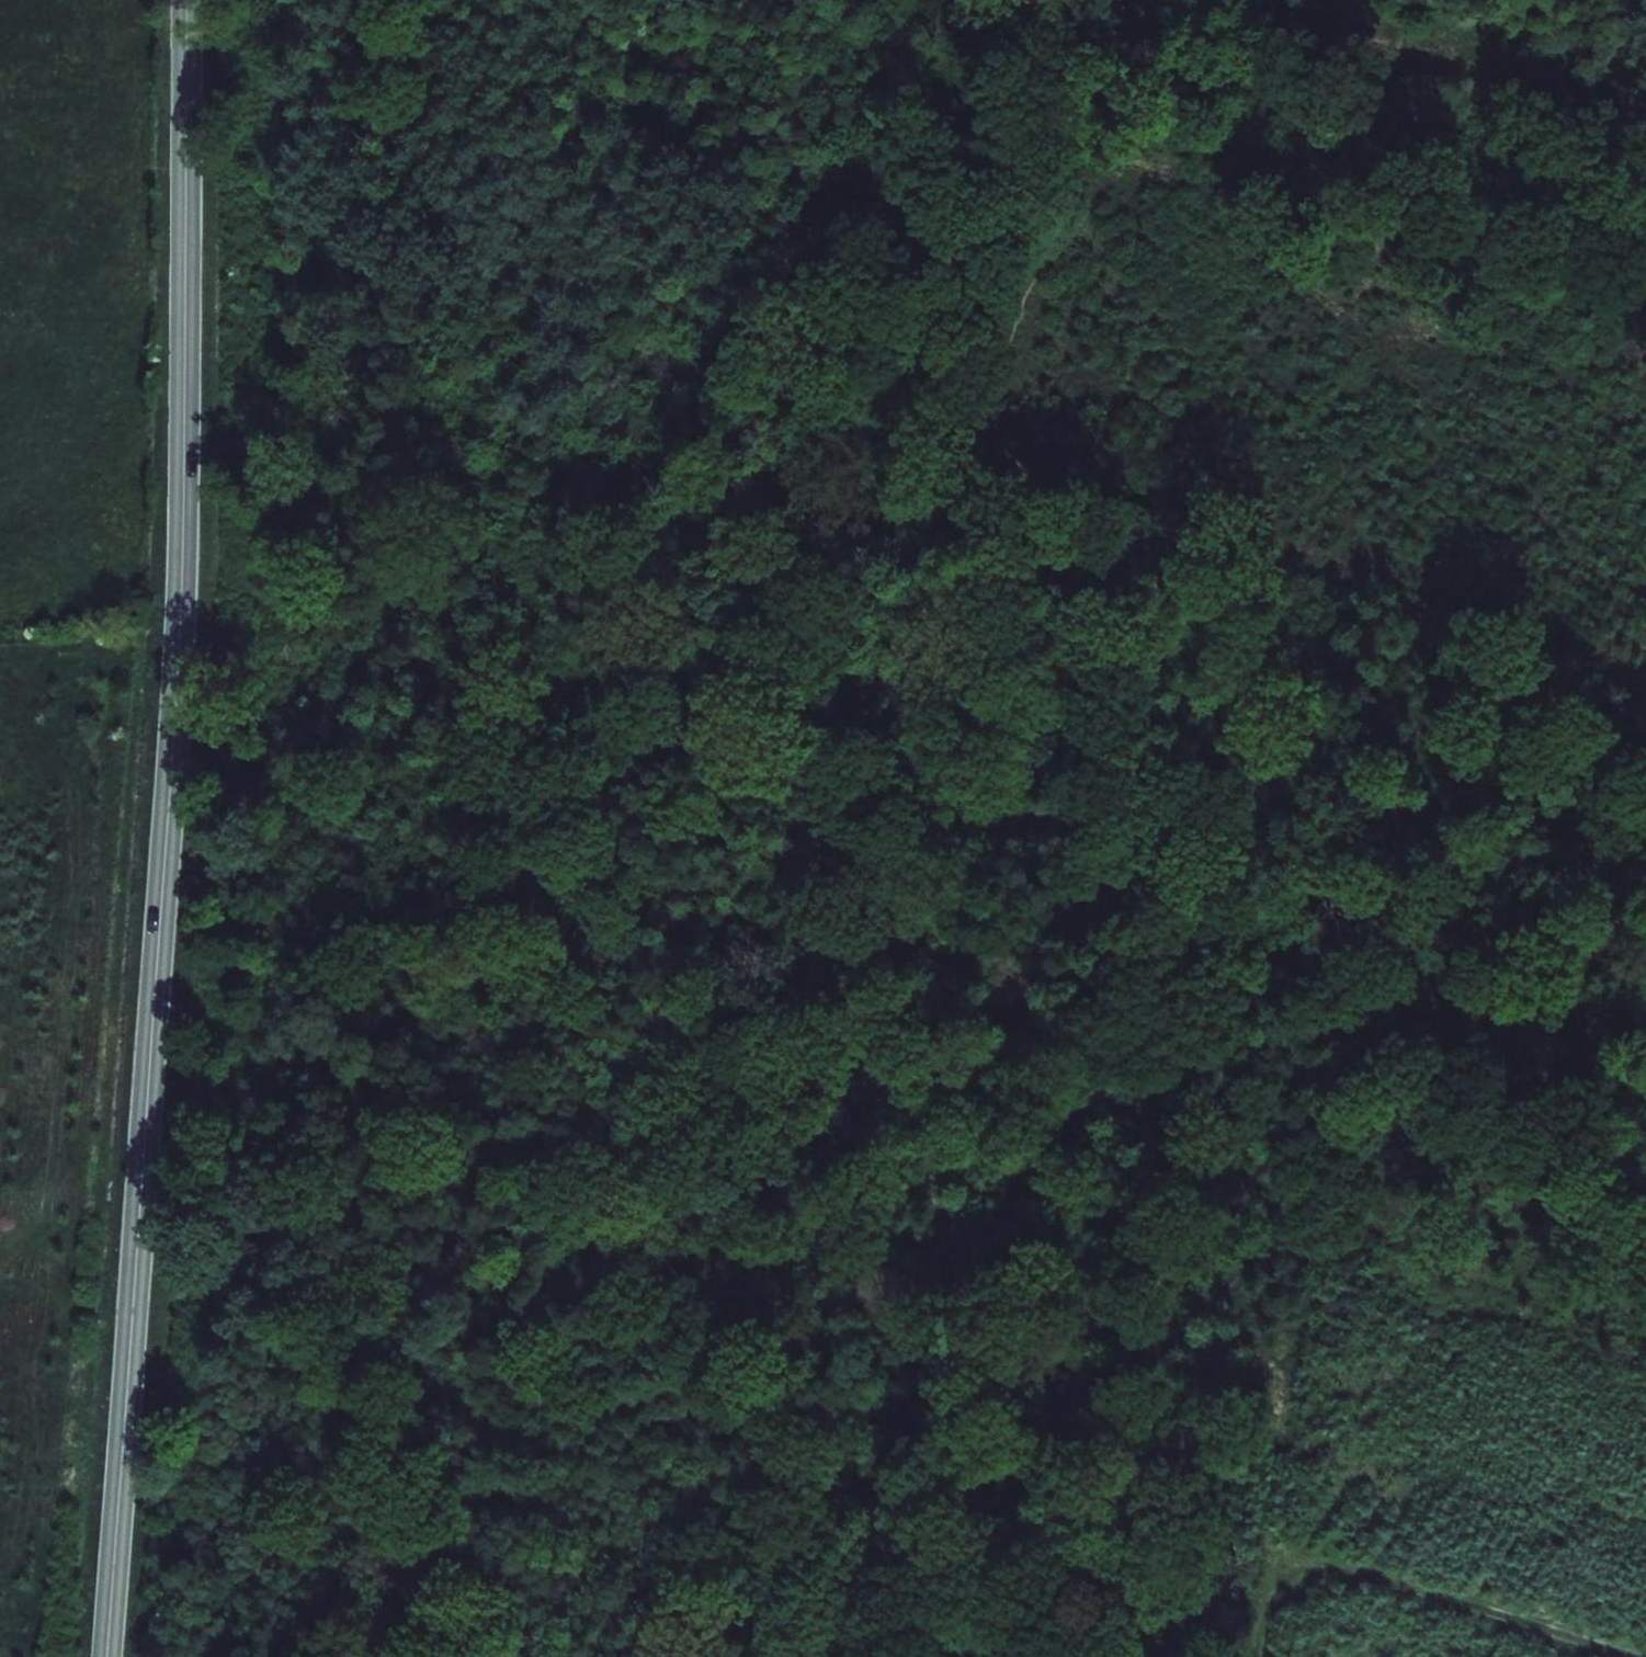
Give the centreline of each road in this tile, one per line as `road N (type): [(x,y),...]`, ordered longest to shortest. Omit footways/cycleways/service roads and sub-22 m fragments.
road 1 (tertiary): [(107,1656),(177,666),(187,0)]
road 2 (track): [(1252,1656),(1271,1587),(1305,1567),(1338,1567),(1626,1656)]

